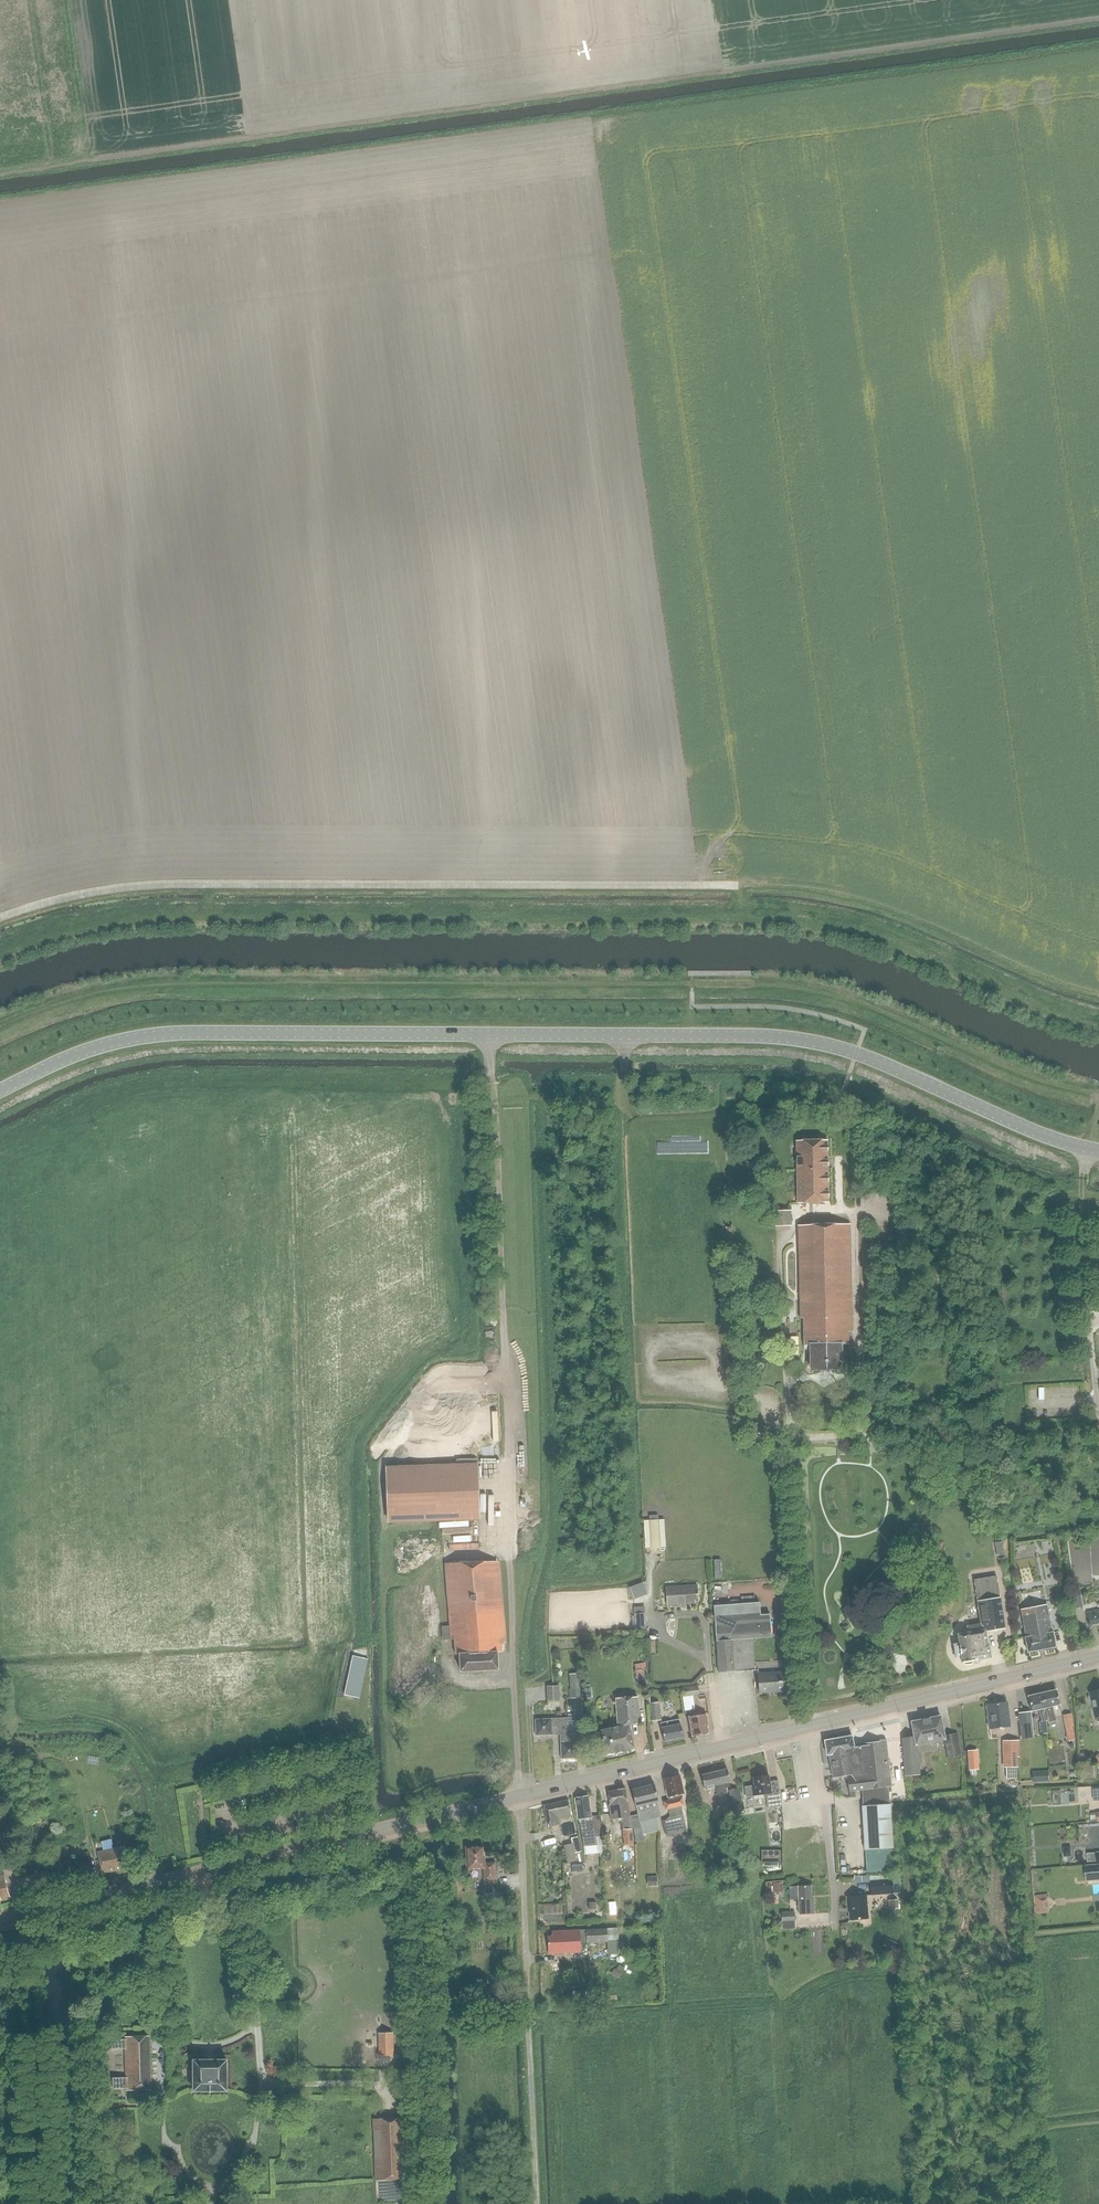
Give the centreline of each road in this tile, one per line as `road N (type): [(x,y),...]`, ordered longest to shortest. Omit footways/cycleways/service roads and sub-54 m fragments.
road 1 (unclassified): [(0,1092),(93,1050),(153,1036),(783,1039),(866,1057),(1098,1152)]
road 2 (secondary): [(0,1919),(520,1795)]
road 3 (secondary): [(520,1795),(813,1726)]
road 4 (secondary): [(813,1726),(1098,1657)]
road 5 (unclassified): [(528,2018),(520,1795)]
road 6 (residential): [(813,1726),(836,1920)]
road 7 (track): [(1090,1320),(1082,1263),(1085,1149)]

